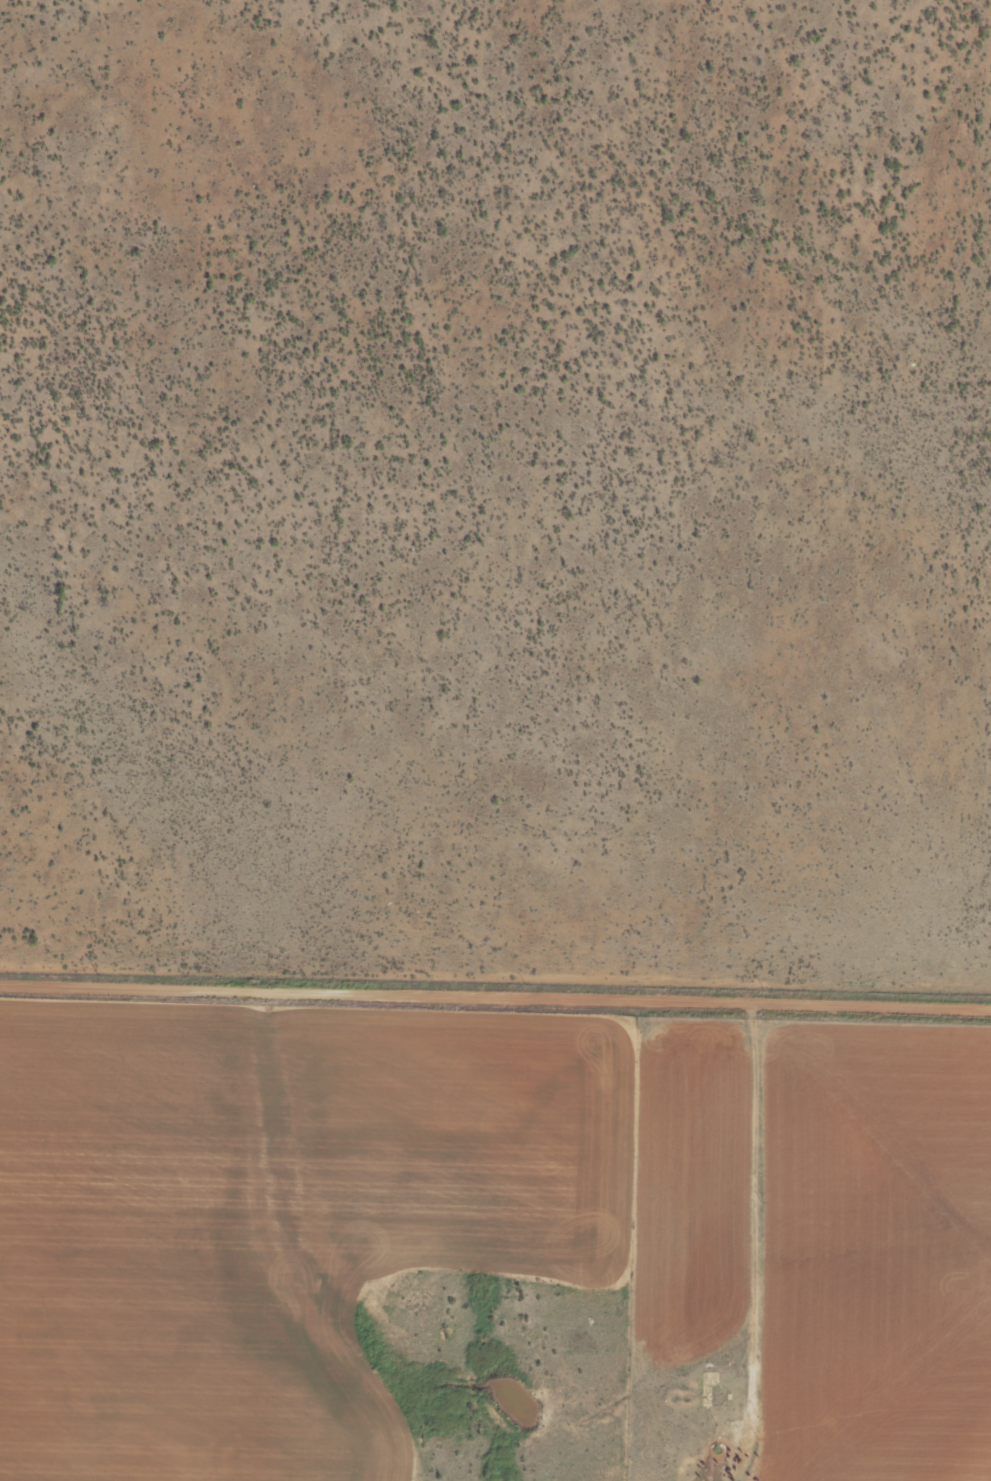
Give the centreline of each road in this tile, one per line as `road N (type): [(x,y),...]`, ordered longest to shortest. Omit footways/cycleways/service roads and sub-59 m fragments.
road 1 (residential): [(990,1007),(0,984)]
road 2 (residential): [(687,1480),(744,1409),(745,1001)]

